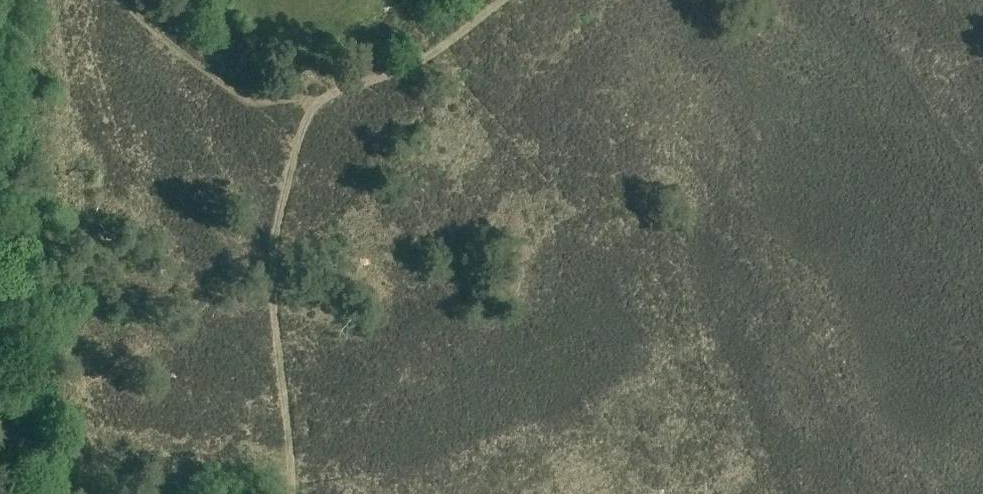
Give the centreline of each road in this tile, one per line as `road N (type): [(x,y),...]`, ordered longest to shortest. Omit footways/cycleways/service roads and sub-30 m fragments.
road 1 (track): [(502,0),(427,57),(339,90),(307,117),(270,254),(290,493)]

